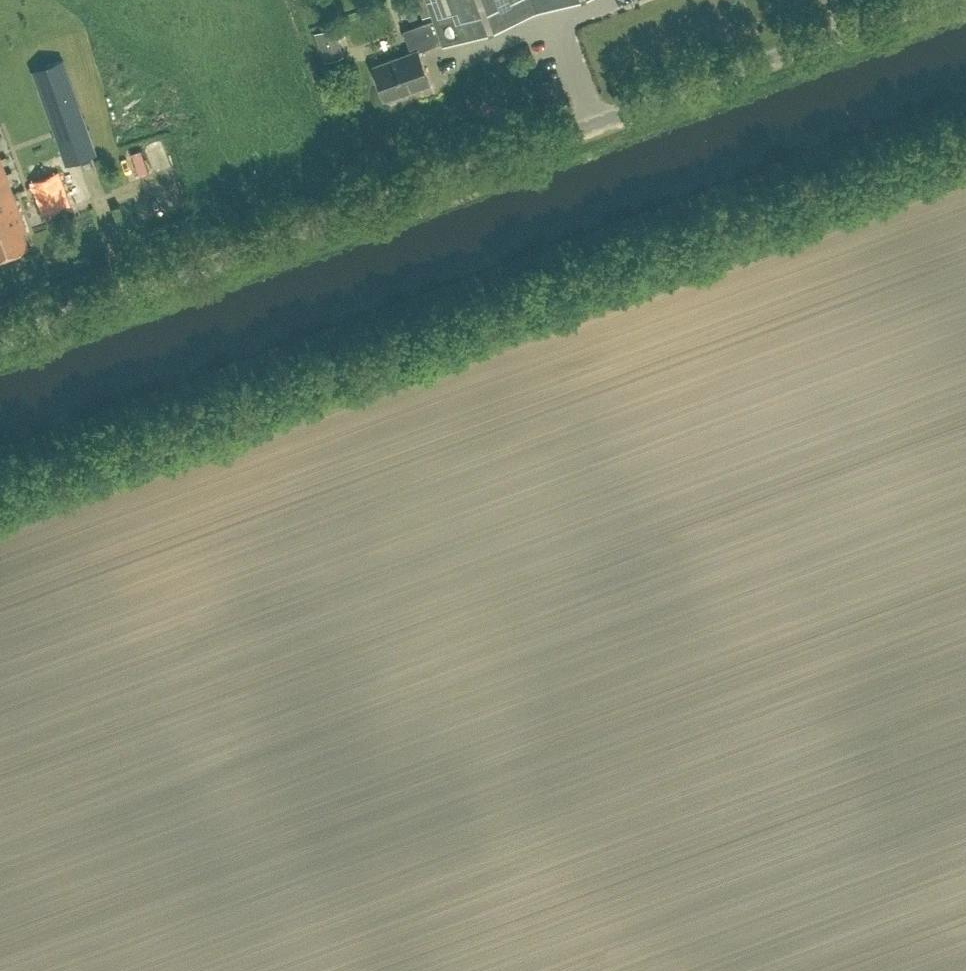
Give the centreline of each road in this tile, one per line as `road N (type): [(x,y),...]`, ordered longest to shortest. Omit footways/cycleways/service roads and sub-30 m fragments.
road 1 (track): [(965,116),(0,468)]
road 2 (unclassified): [(0,357),(670,116),(950,0)]

